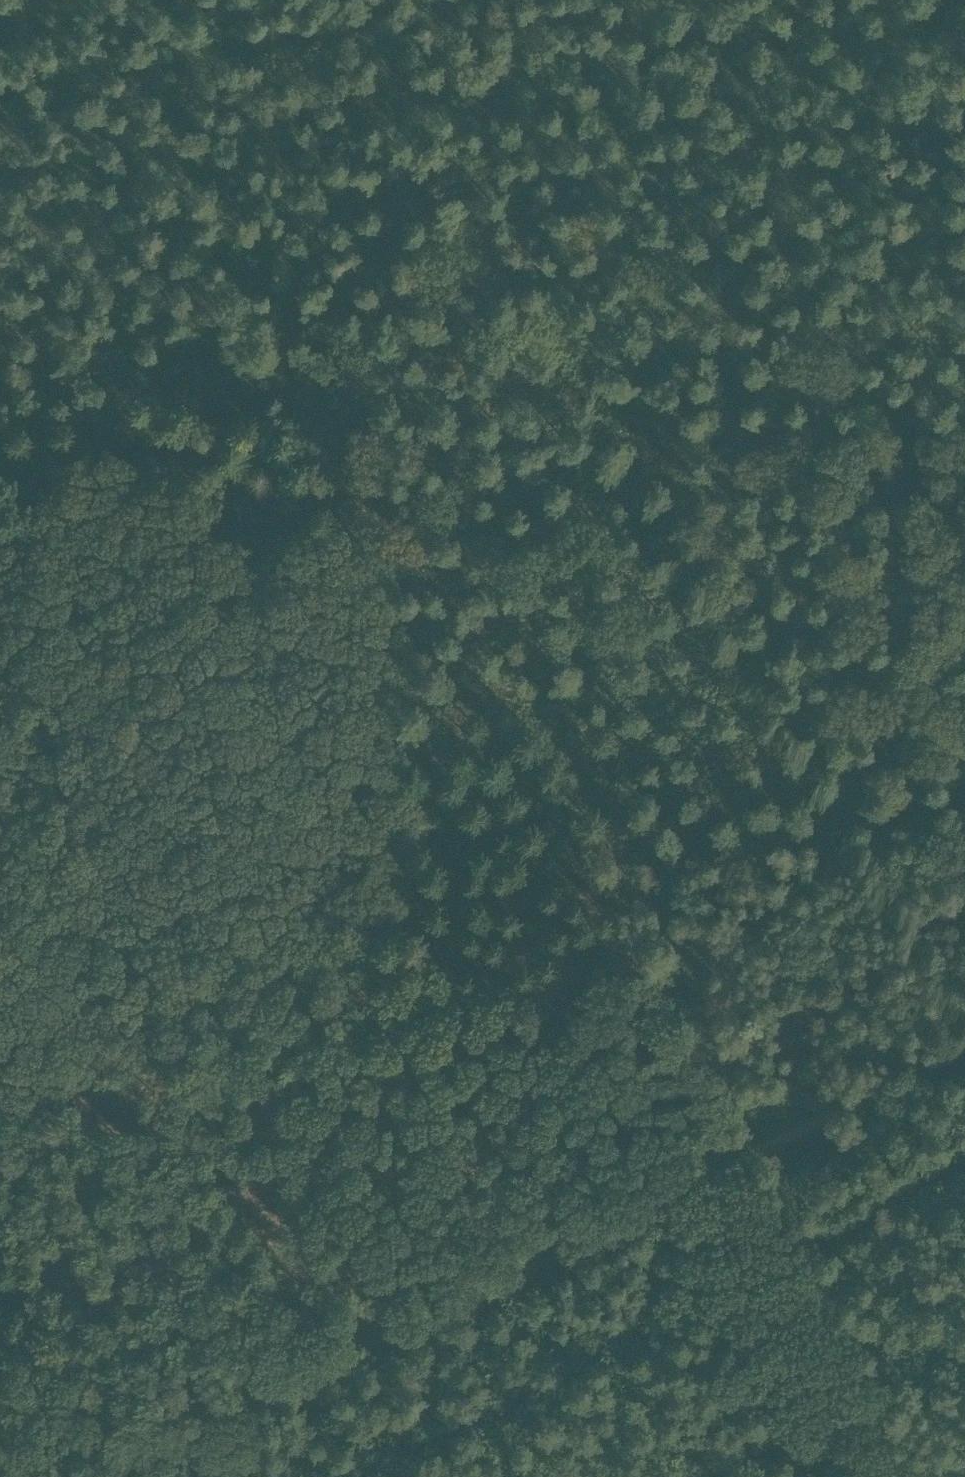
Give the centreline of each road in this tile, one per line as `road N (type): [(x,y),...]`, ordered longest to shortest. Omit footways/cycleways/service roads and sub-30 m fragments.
road 1 (track): [(58,1476),(719,1160)]
road 2 (track): [(719,1160),(885,1476)]
road 3 (track): [(719,1160),(964,1037)]

